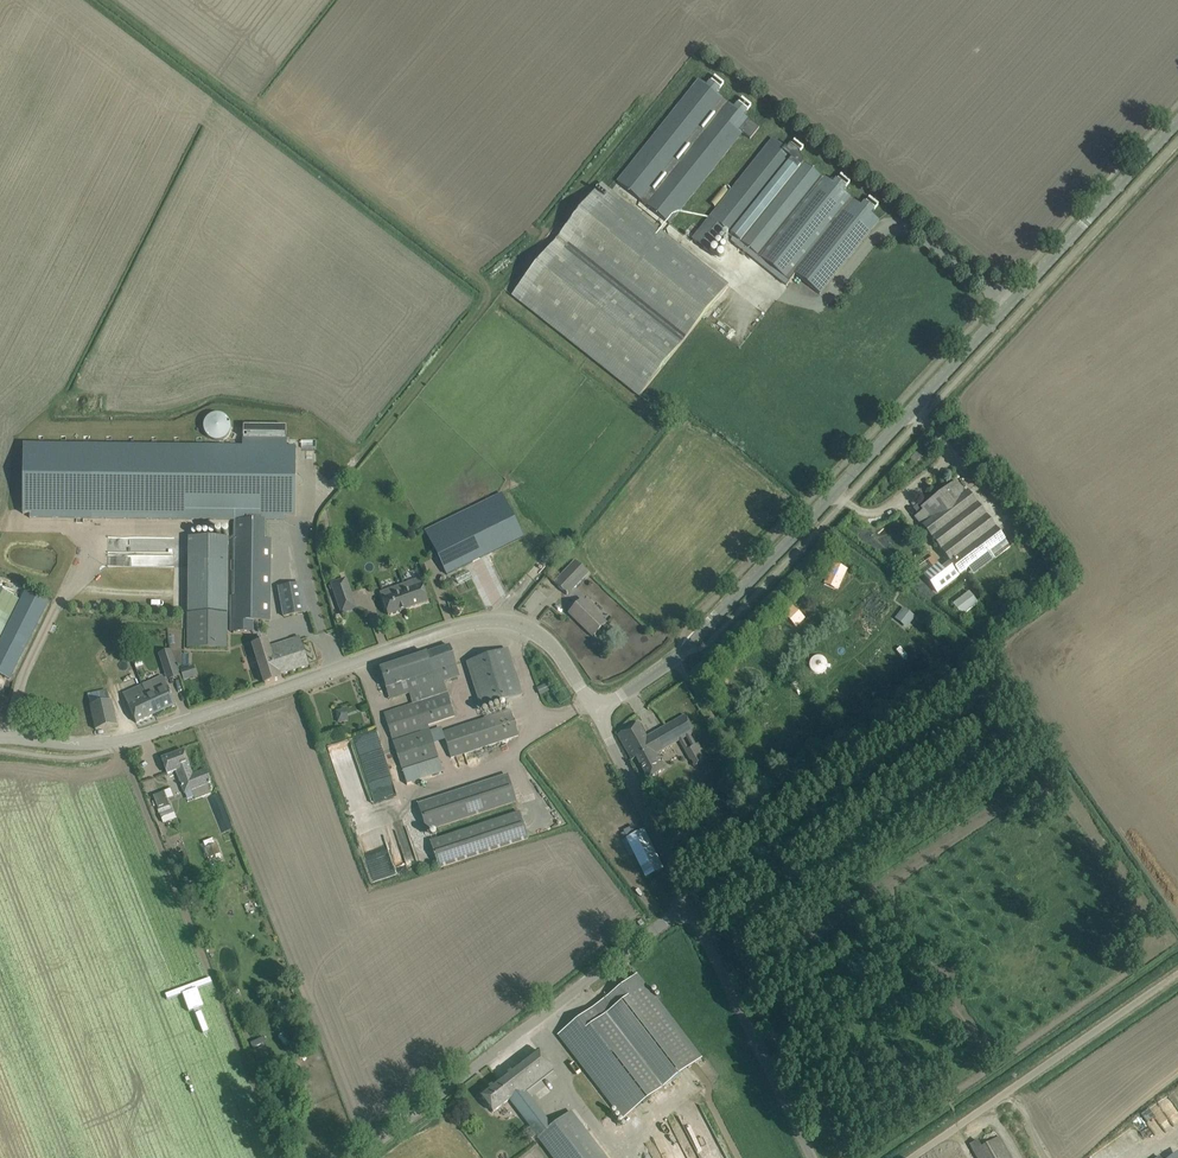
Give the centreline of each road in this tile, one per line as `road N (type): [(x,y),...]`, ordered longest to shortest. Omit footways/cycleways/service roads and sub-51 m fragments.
road 1 (unclassified): [(598,714),(681,653),(1177,119)]
road 2 (unclassified): [(598,714),(545,639),(514,623),(463,623),(123,741)]
road 3 (unclassified): [(359,1157),(692,904)]
road 4 (unclassified): [(913,1157),(1177,977)]
road 5 (unclassified): [(812,1157),(692,904)]
road 6 (unclassified): [(692,904),(598,714)]
road 7 (unclassified): [(0,737),(123,741)]

